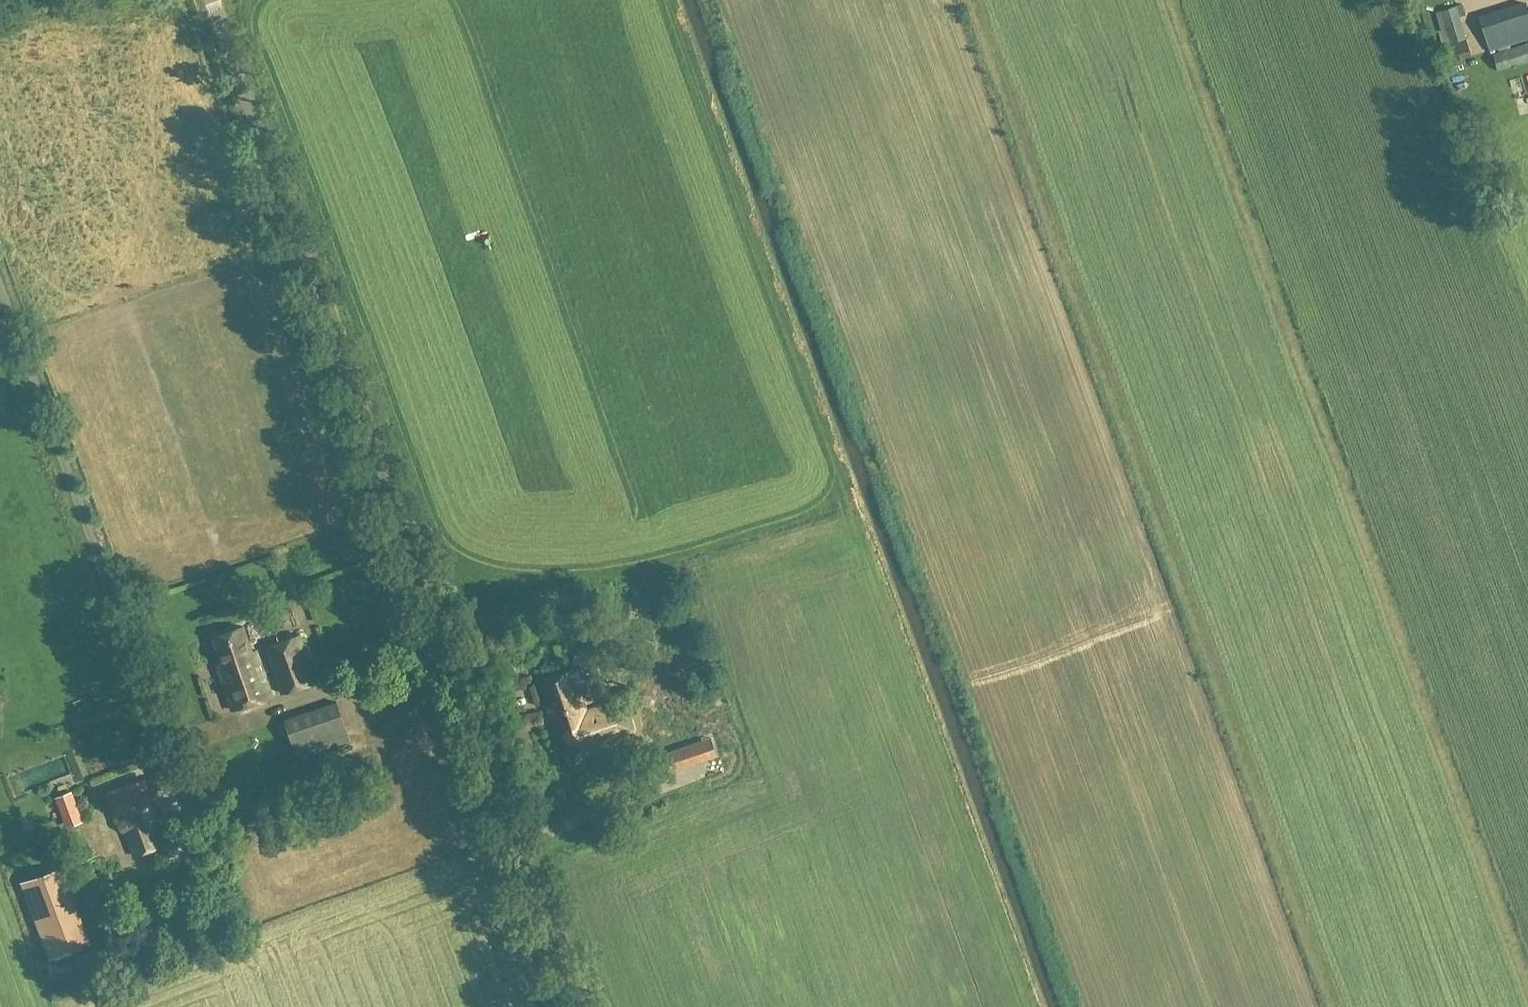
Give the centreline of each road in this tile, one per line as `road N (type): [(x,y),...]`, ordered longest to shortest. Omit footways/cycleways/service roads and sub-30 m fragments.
road 1 (unclassified): [(592,1006),(221,0)]

